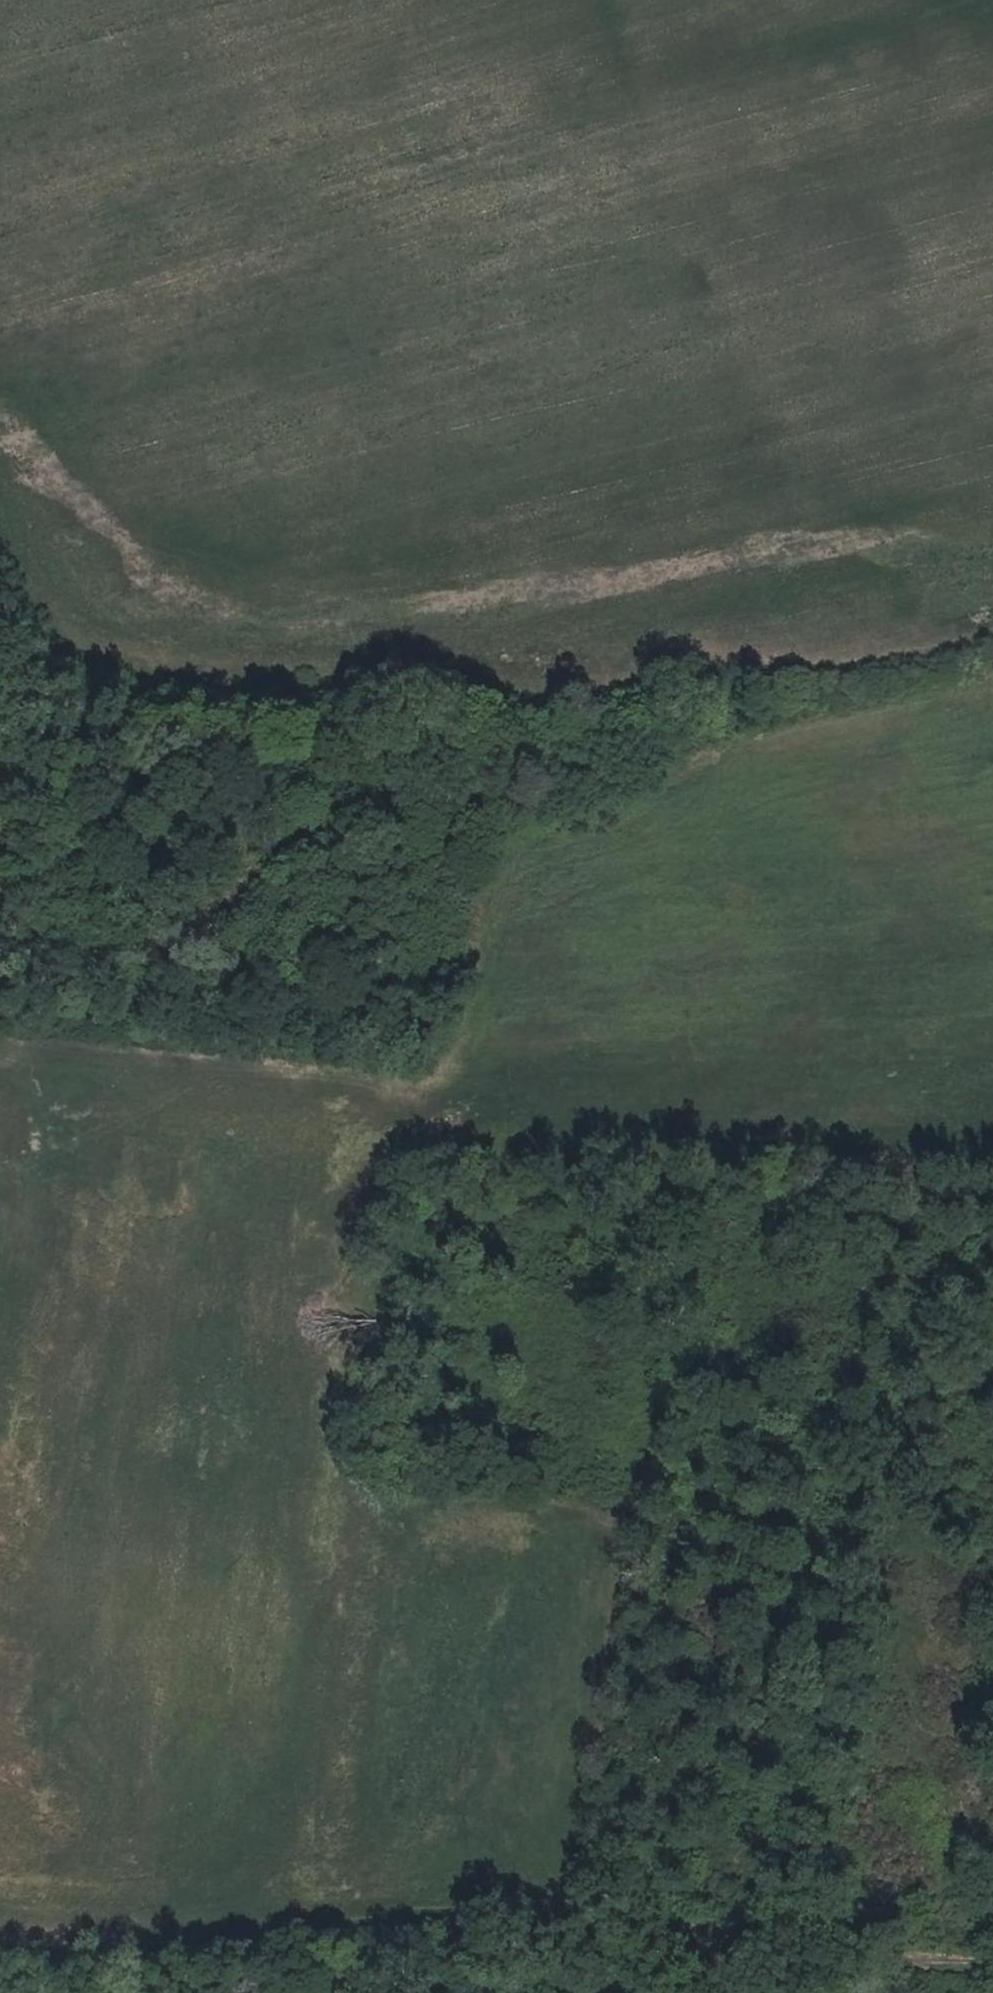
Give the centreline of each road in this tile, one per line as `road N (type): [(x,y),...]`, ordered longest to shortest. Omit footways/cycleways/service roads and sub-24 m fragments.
road 1 (track): [(992,1978),(966,1984),(757,1935),(588,1930),(0,1972)]

